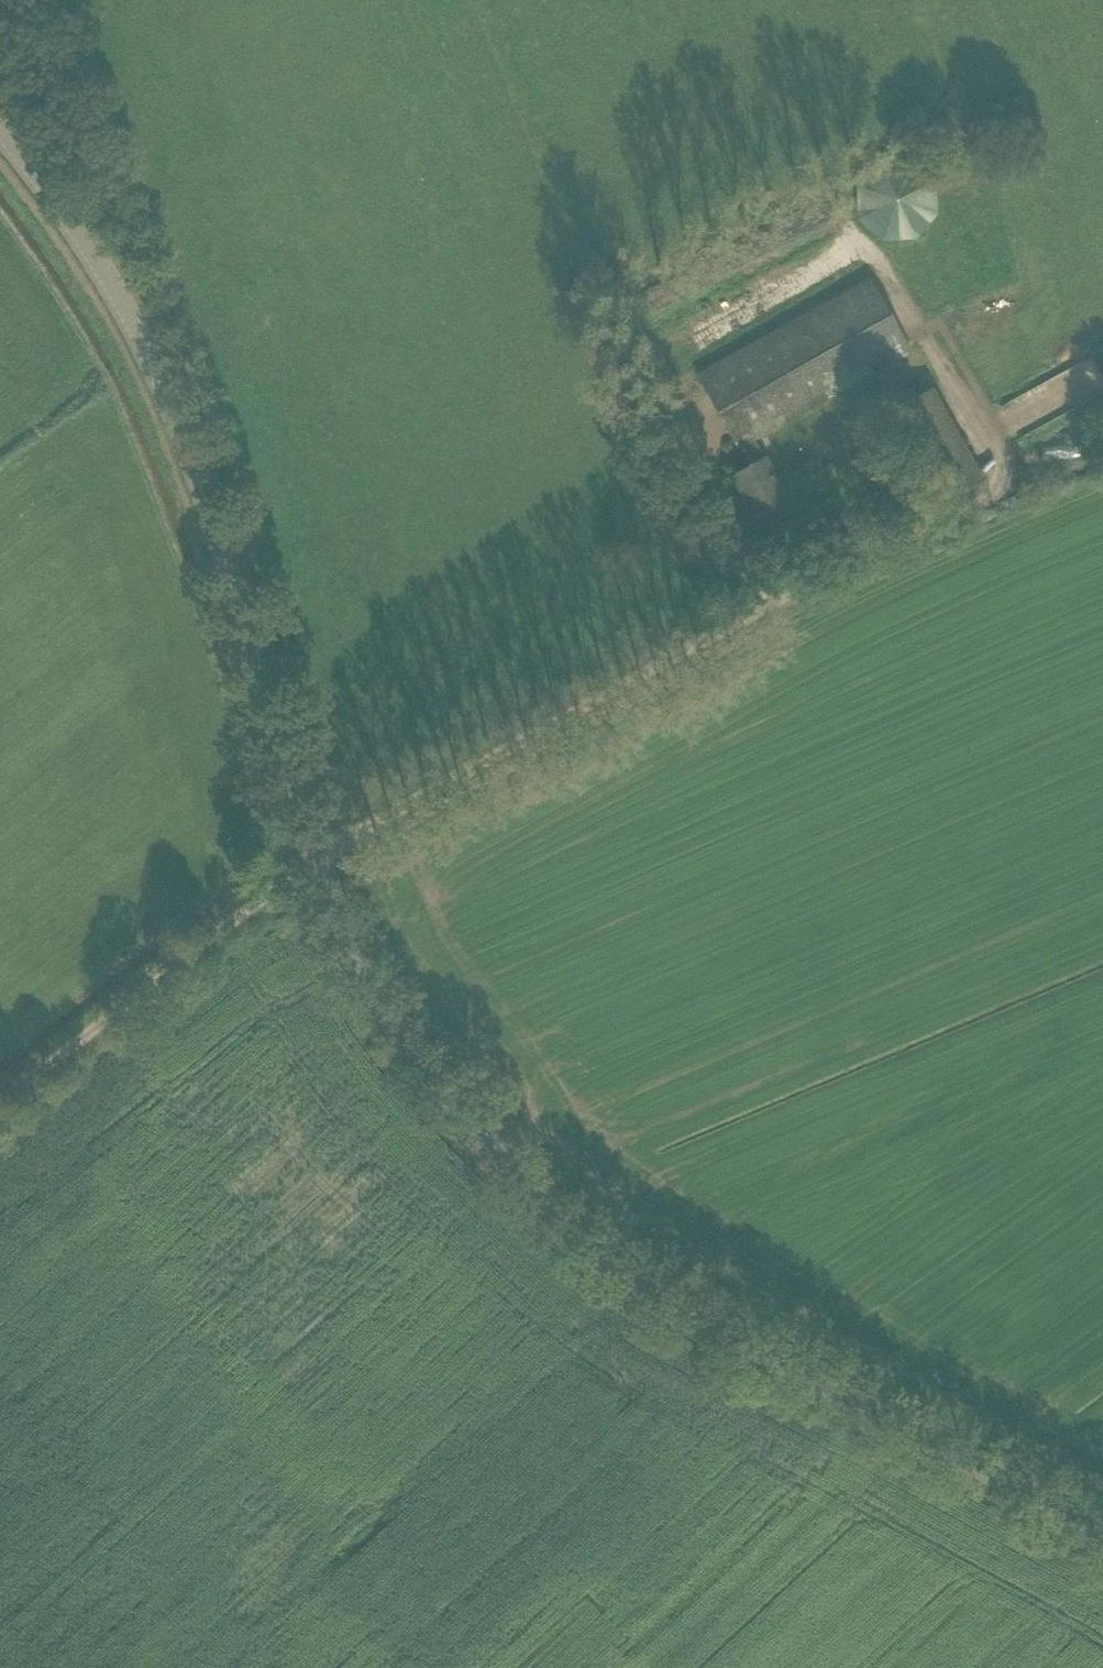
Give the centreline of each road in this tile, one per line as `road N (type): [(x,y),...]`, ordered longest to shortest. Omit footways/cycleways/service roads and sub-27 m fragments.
road 1 (tertiary): [(1102,1536),(653,1290),(478,1133),(418,1060),(336,924),(218,544),(144,344),(73,227),(0,134)]
road 2 (track): [(0,1099),(313,860),(772,601),(1012,480),(1102,450)]

